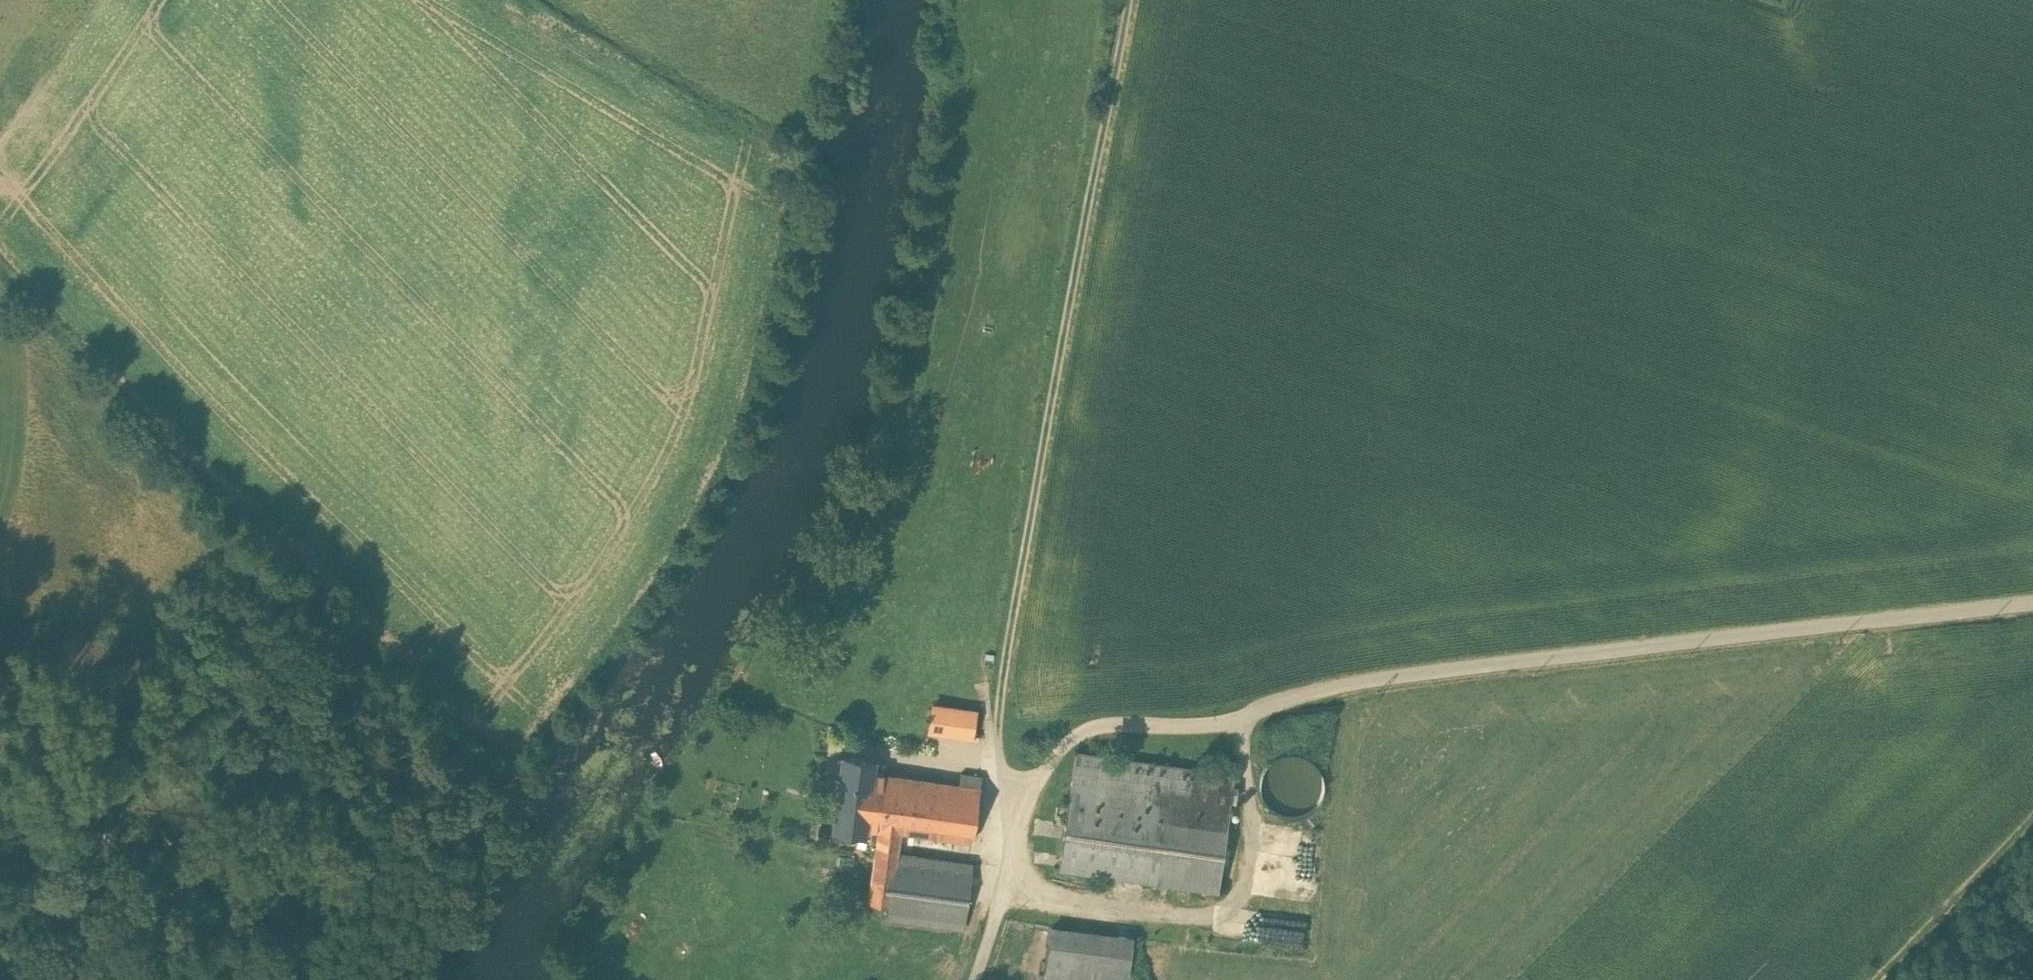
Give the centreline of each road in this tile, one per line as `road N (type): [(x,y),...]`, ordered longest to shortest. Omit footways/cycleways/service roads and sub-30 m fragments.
road 1 (track): [(1126,0),(1006,666),(997,740),(1021,793)]
road 2 (track): [(1879,979),(2032,828)]
road 3 (residential): [(975,979),(1015,864),(1021,793)]

